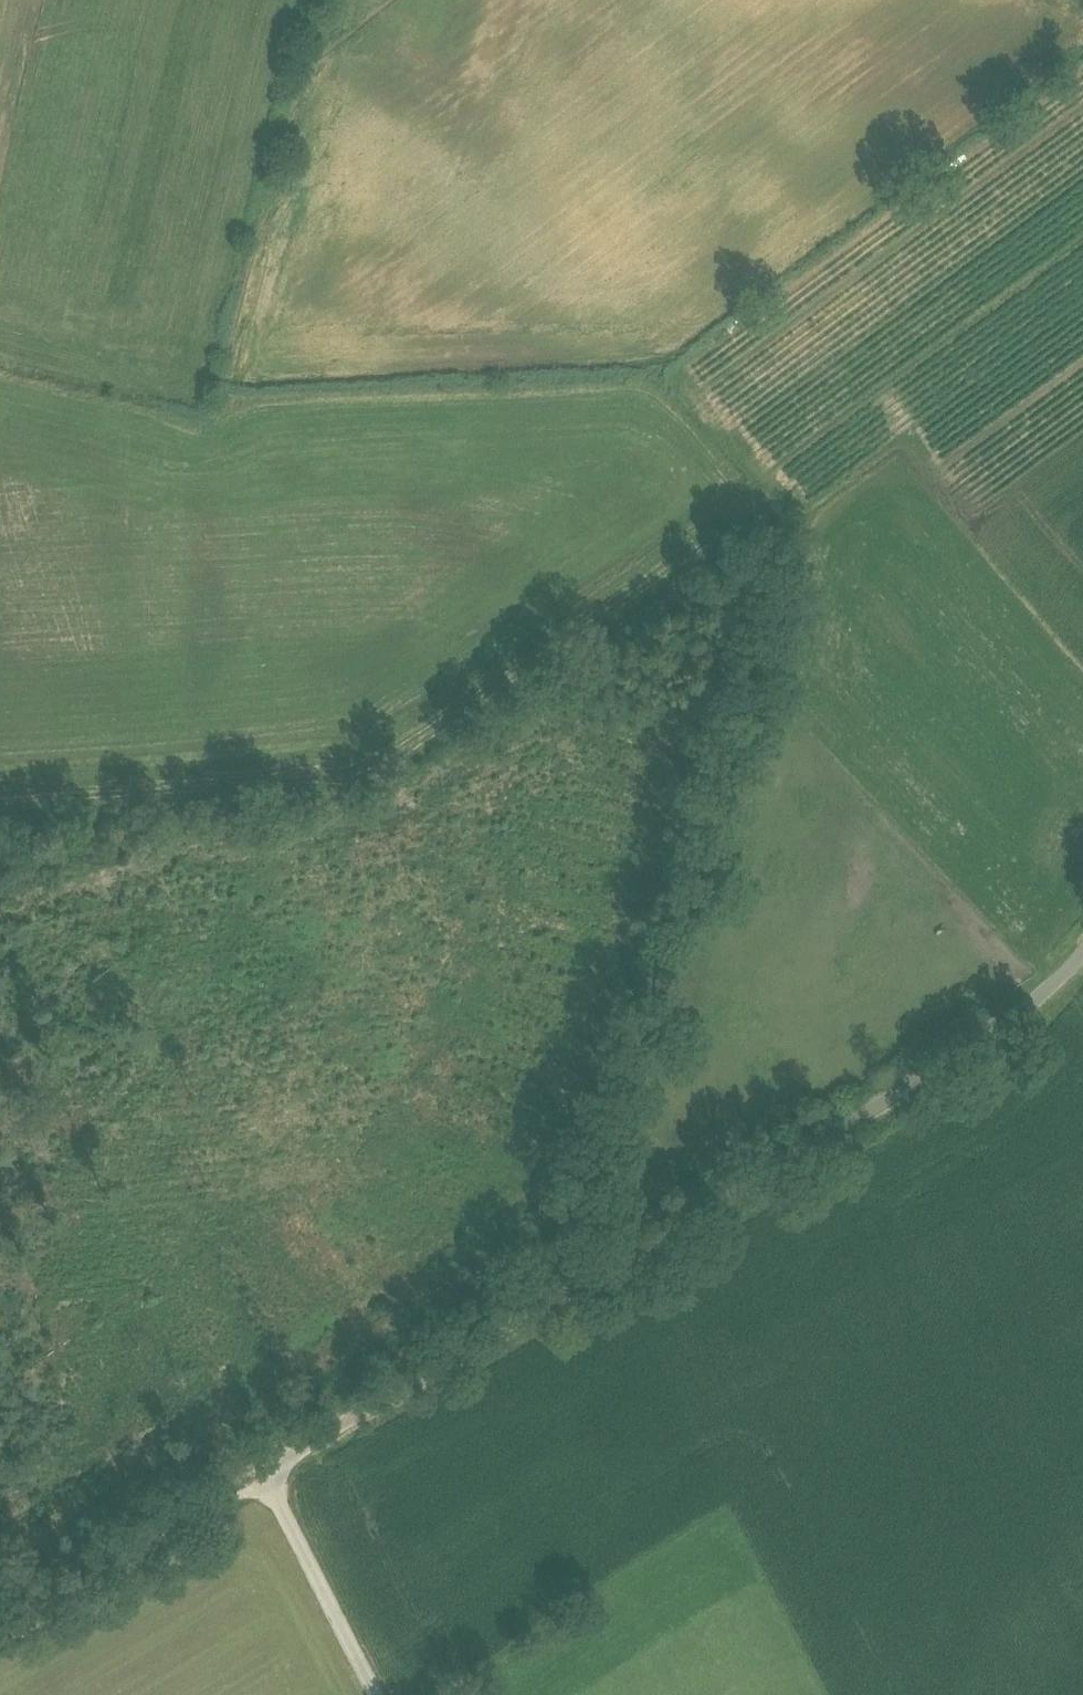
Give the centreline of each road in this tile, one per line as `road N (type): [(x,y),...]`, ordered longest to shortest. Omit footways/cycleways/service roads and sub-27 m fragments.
road 1 (unclassified): [(264,1475),(970,1045),(1082,953)]
road 2 (track): [(264,1475),(0,1633)]

